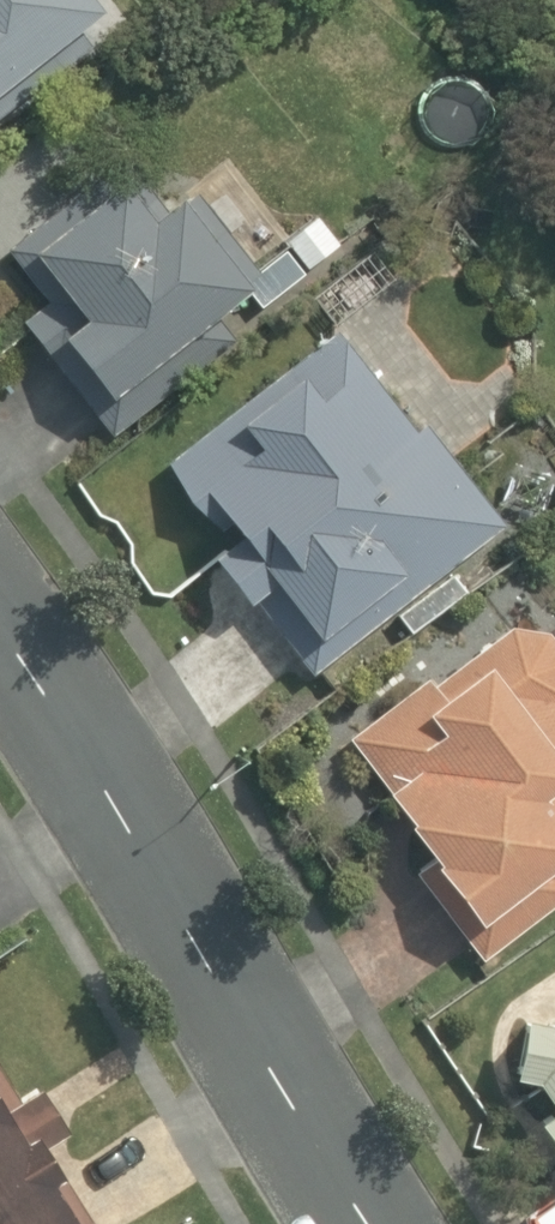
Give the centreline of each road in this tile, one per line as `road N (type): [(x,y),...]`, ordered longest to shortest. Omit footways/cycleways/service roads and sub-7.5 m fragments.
road 1 (residential): [(391,1223),(62,656),(0,573)]

